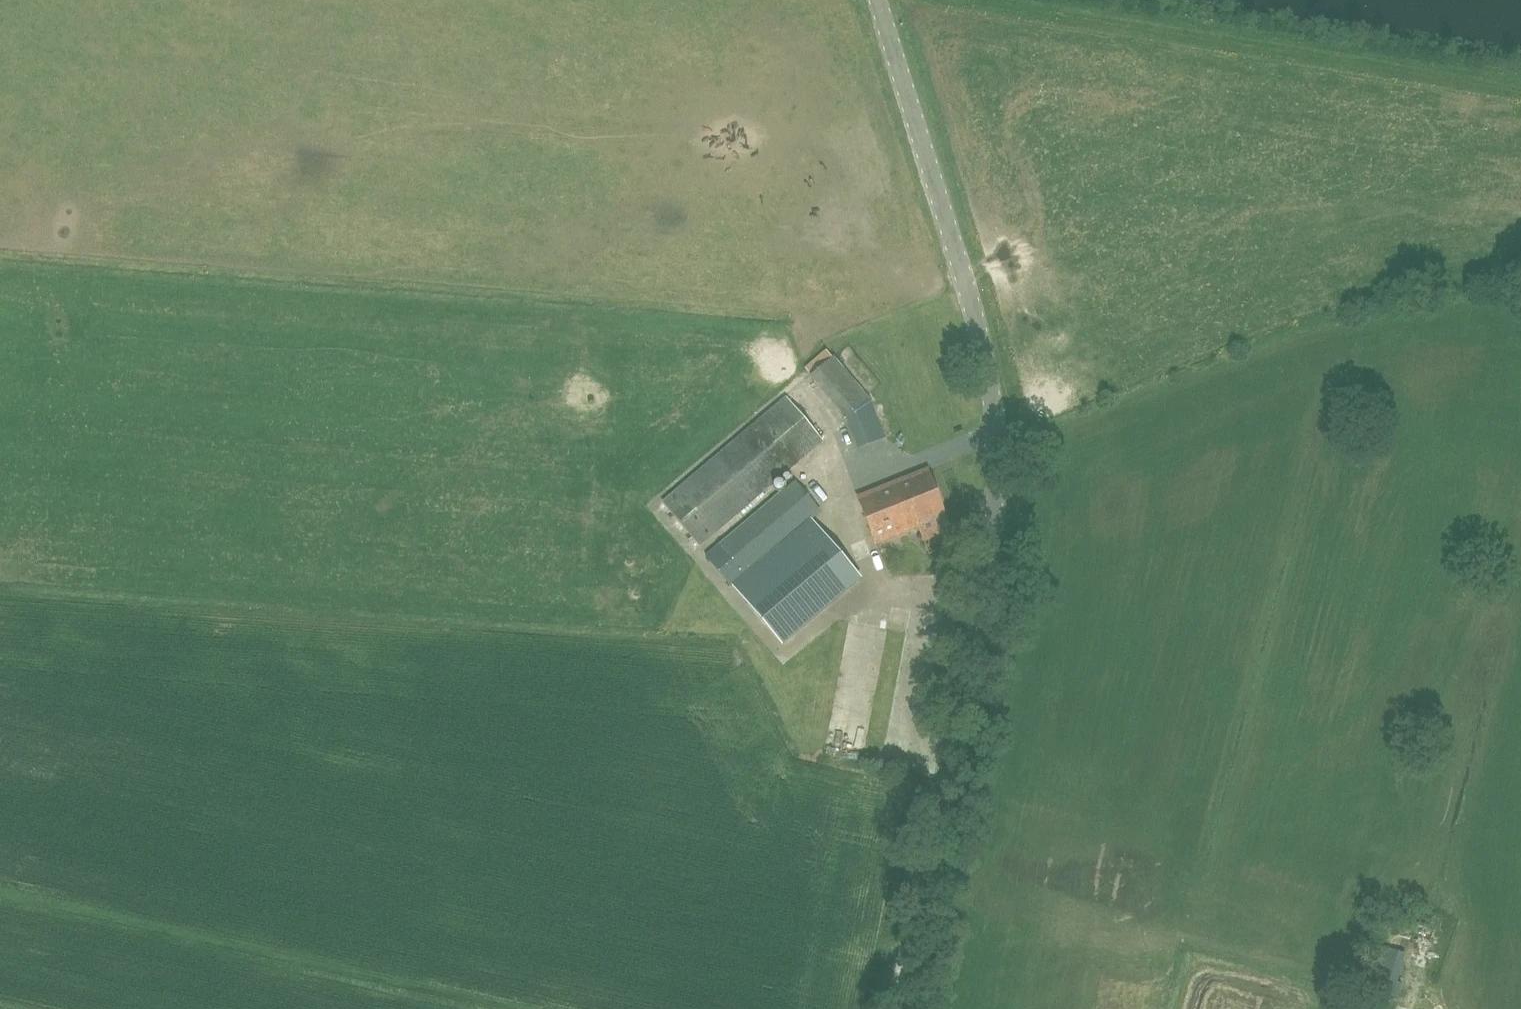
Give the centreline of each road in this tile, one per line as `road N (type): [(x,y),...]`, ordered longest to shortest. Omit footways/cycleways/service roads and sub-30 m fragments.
road 1 (tertiary): [(900,1008),(997,475),(982,343),(876,0)]
road 2 (track): [(1520,93),(993,0)]

